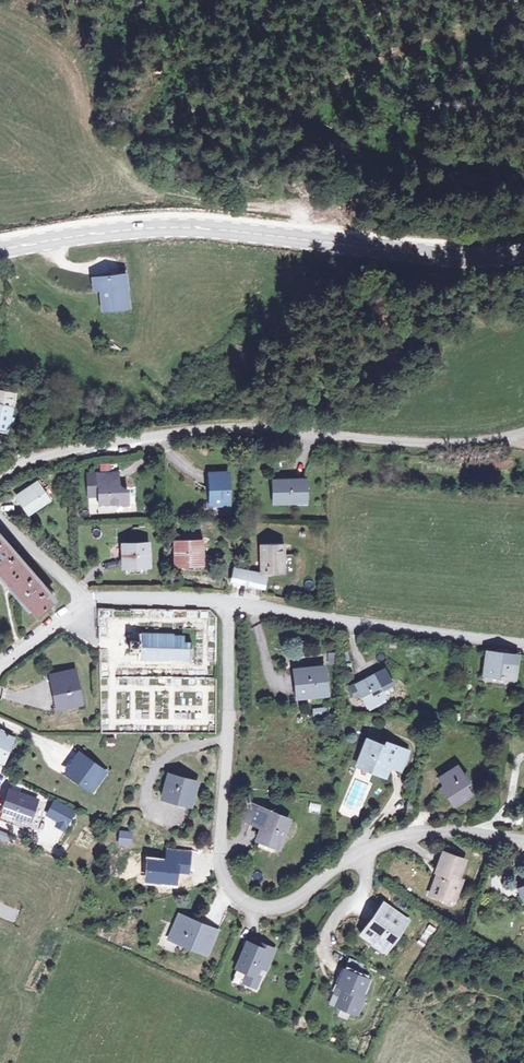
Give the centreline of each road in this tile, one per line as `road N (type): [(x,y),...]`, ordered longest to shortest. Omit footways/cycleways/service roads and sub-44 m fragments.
road 1 (residential): [(227,603),(228,725),(217,847),(234,896),(281,910),(370,849),(411,836),(523,842)]
road 2 (unclassified): [(0,474),(44,455),(182,431),(455,443),(523,431)]
road 3 (secondary): [(0,248),(173,227),(442,256)]
road 4 (residential): [(227,603),(523,645)]
road 5 (track): [(444,345),(425,329),(362,310),(335,288),(298,226)]
road 6 (residential): [(90,598),(227,603)]

